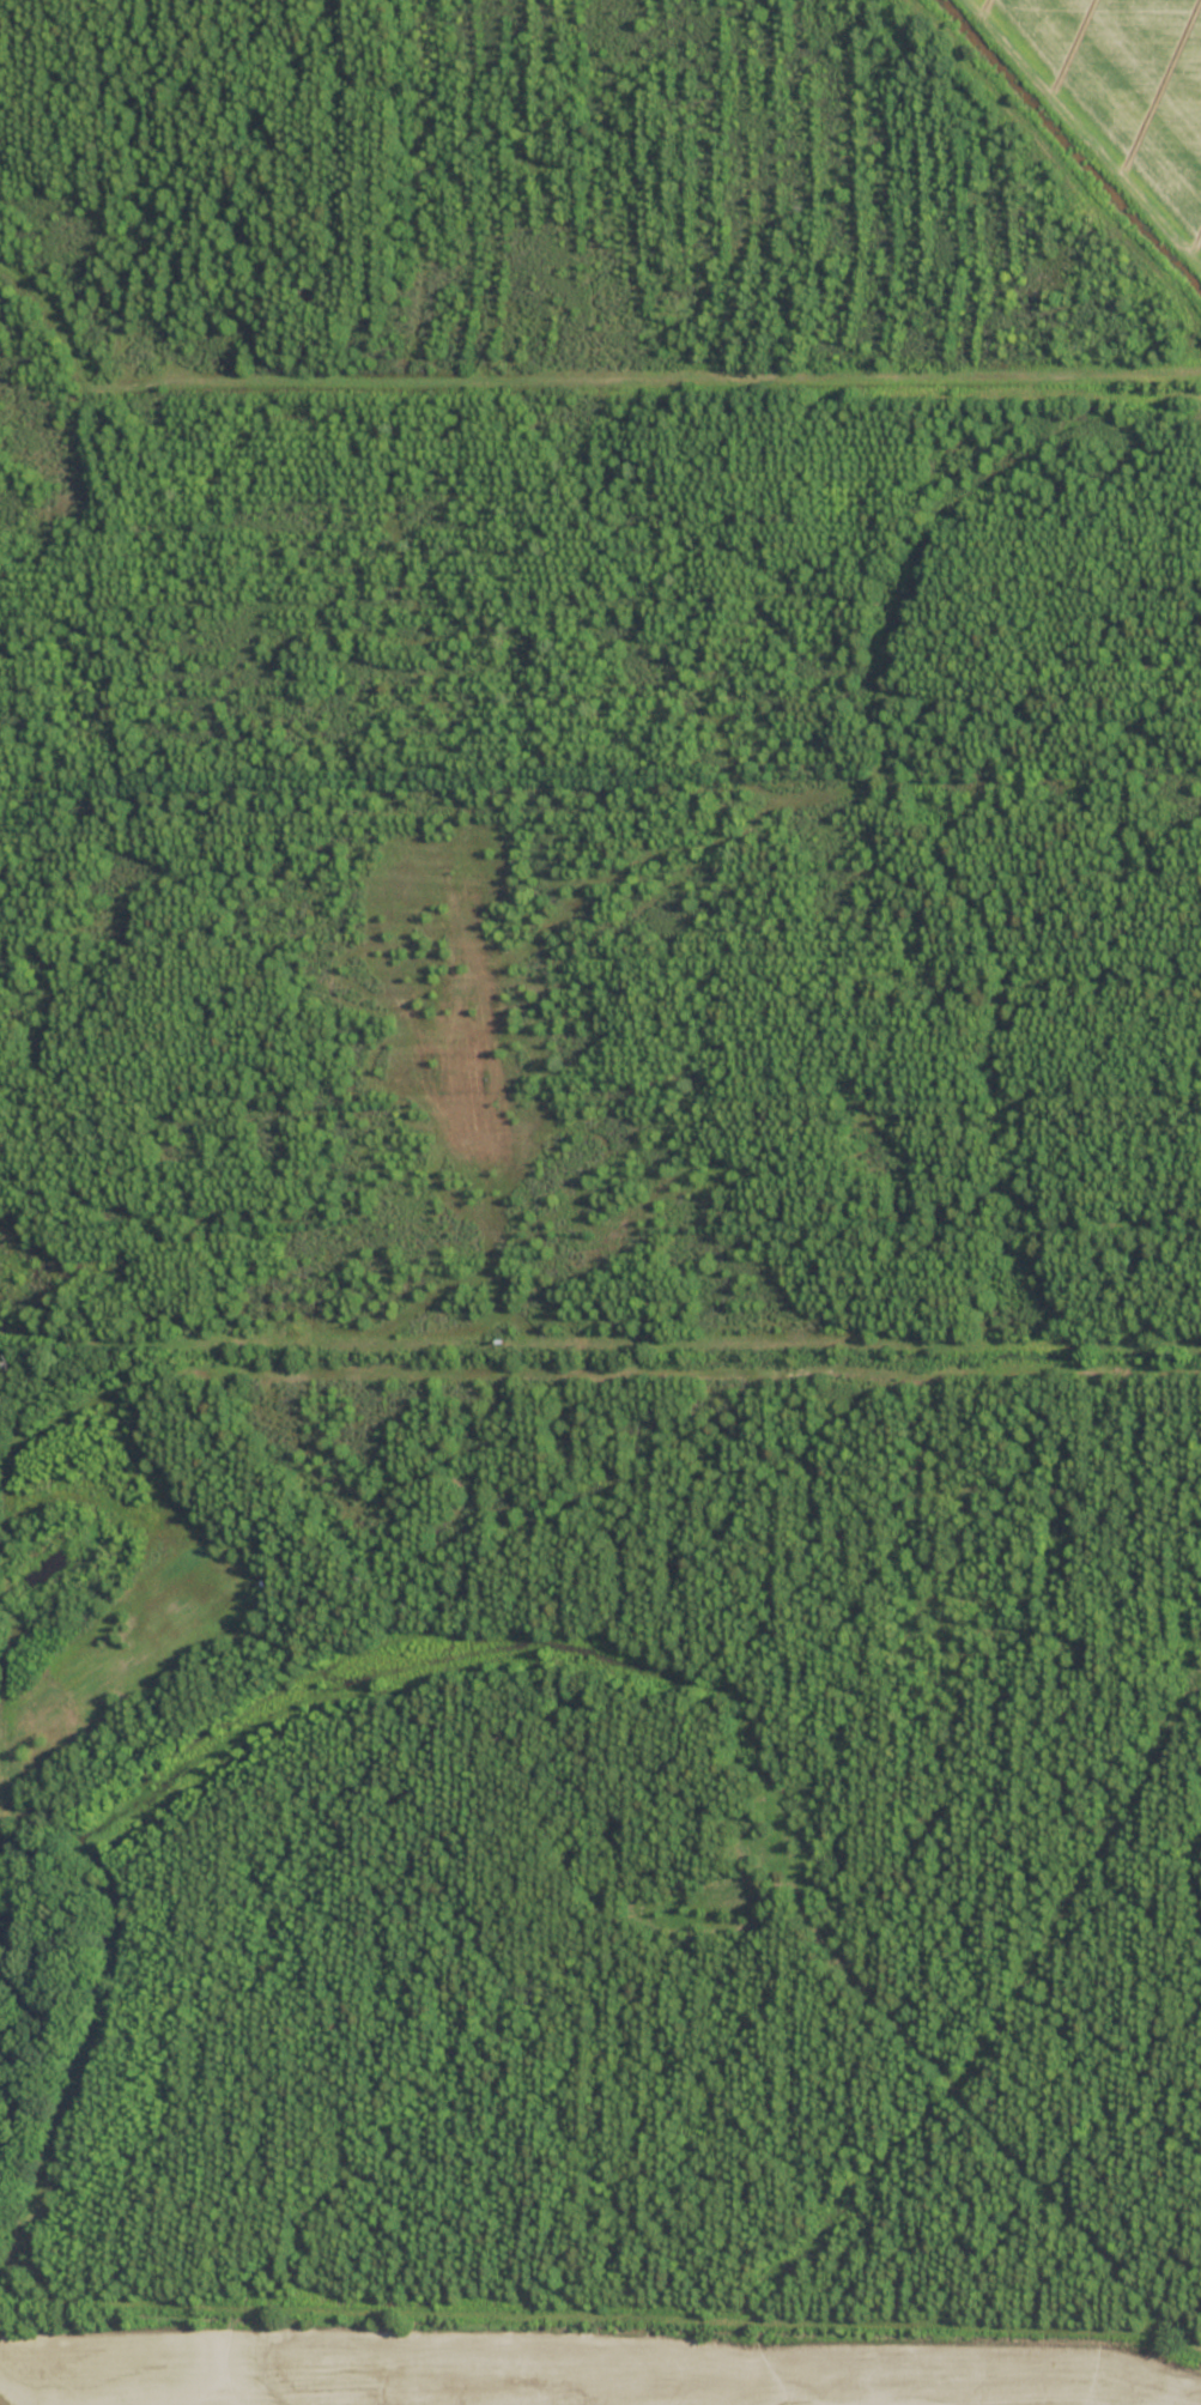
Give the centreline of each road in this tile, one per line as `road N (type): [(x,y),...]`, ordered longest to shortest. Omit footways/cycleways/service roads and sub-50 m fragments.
road 1 (residential): [(314,1535),(382,1583),(462,1601),(642,1609),(677,1632),(715,1678),(777,1809),(794,1907),(817,1958),(942,2054),(1200,2343)]
road 2 (residential): [(35,407),(134,382),(1200,372)]

